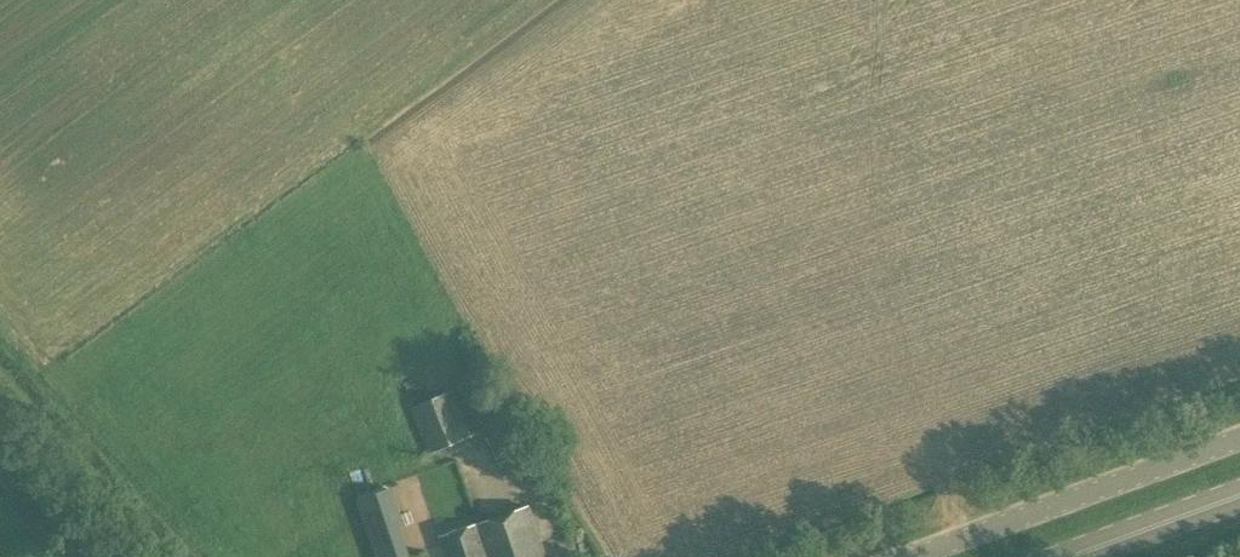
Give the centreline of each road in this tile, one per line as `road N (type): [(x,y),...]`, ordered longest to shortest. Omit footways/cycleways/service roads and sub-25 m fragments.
road 1 (unclassified): [(897,556),(1239,438)]
road 2 (unclassified): [(153,556),(0,390)]
road 3 (secondary): [(1081,556),(1239,500)]

